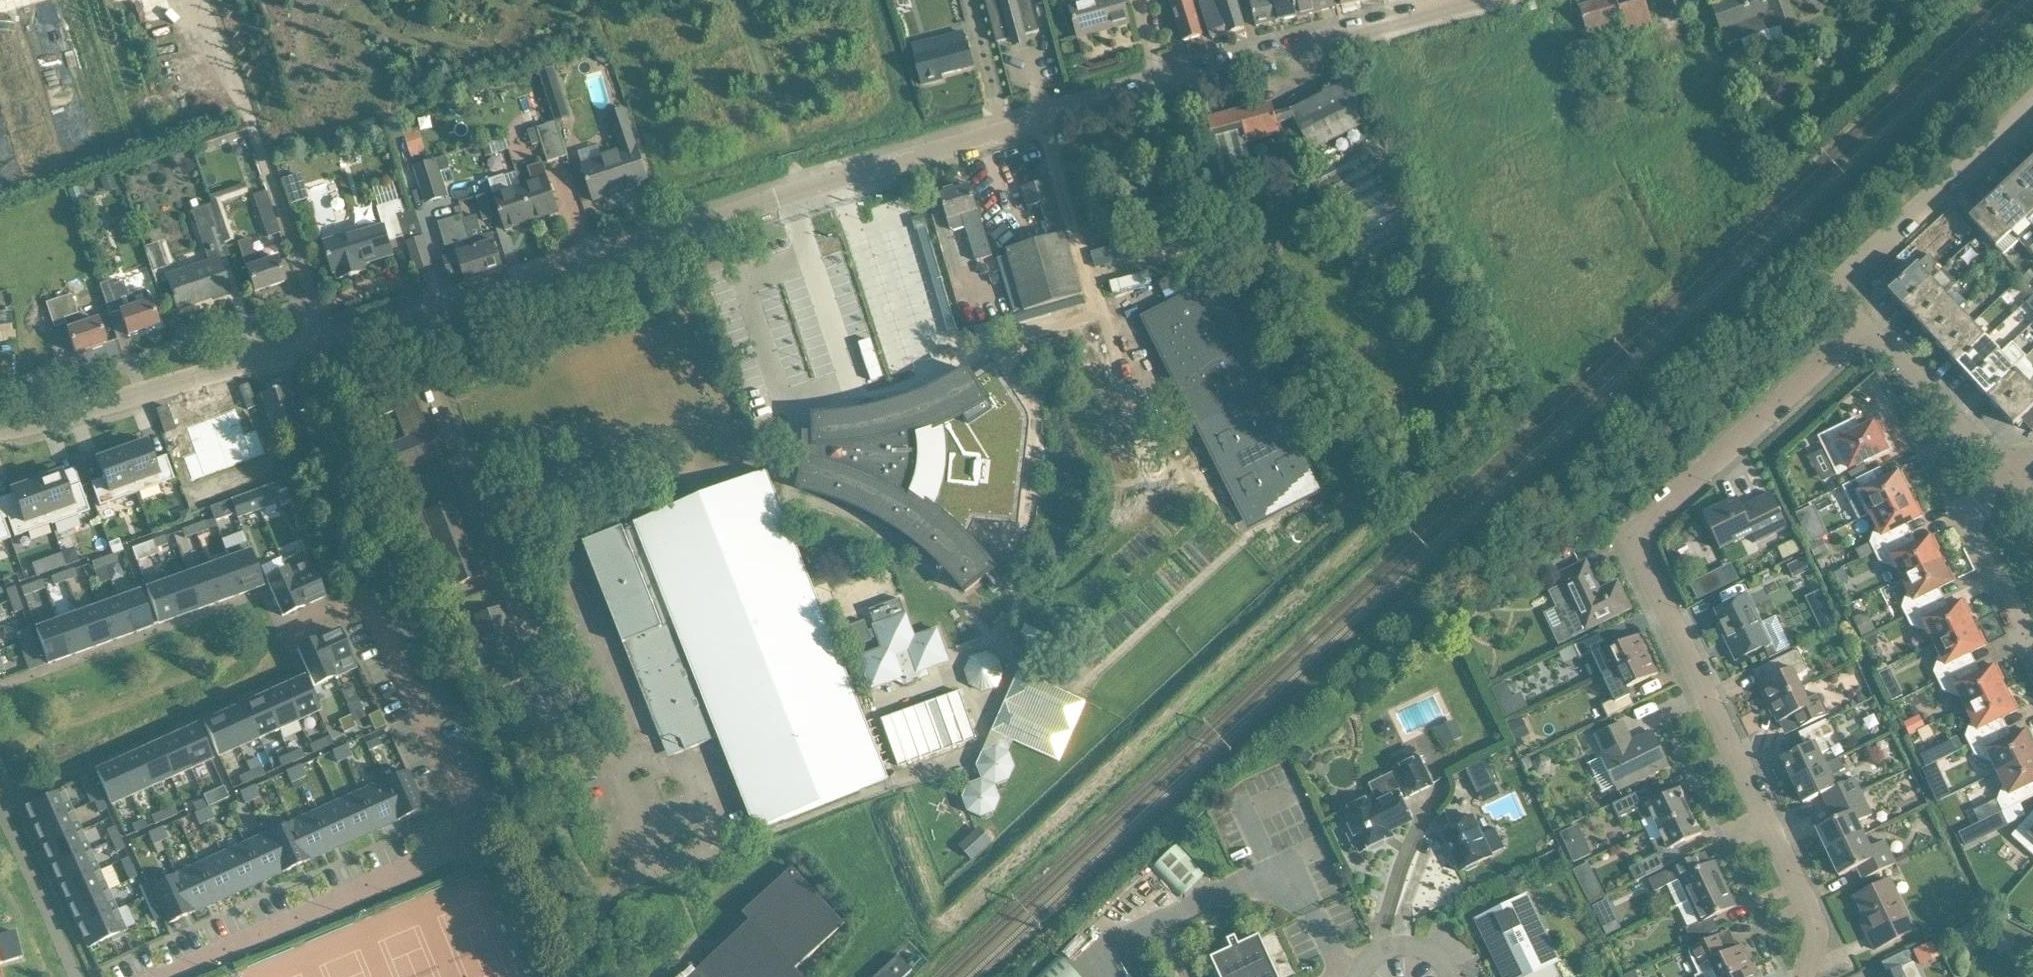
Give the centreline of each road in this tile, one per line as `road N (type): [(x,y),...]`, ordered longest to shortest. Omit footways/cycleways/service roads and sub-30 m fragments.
road 1 (unclassified): [(0,435),(350,342),(813,186),(1475,0)]
road 2 (residential): [(1805,976),(1819,925),(1635,542),(1846,342),(1852,309)]
road 3 (residential): [(155,976),(449,852)]
road 4 (residential): [(1852,309),(1857,267),(1947,200),(2032,117)]
road 5 (residential): [(2015,481),(1852,309)]
road 6 (residential): [(2032,657),(1971,523)]
road 7 (residential): [(623,976),(591,894),(621,883)]

